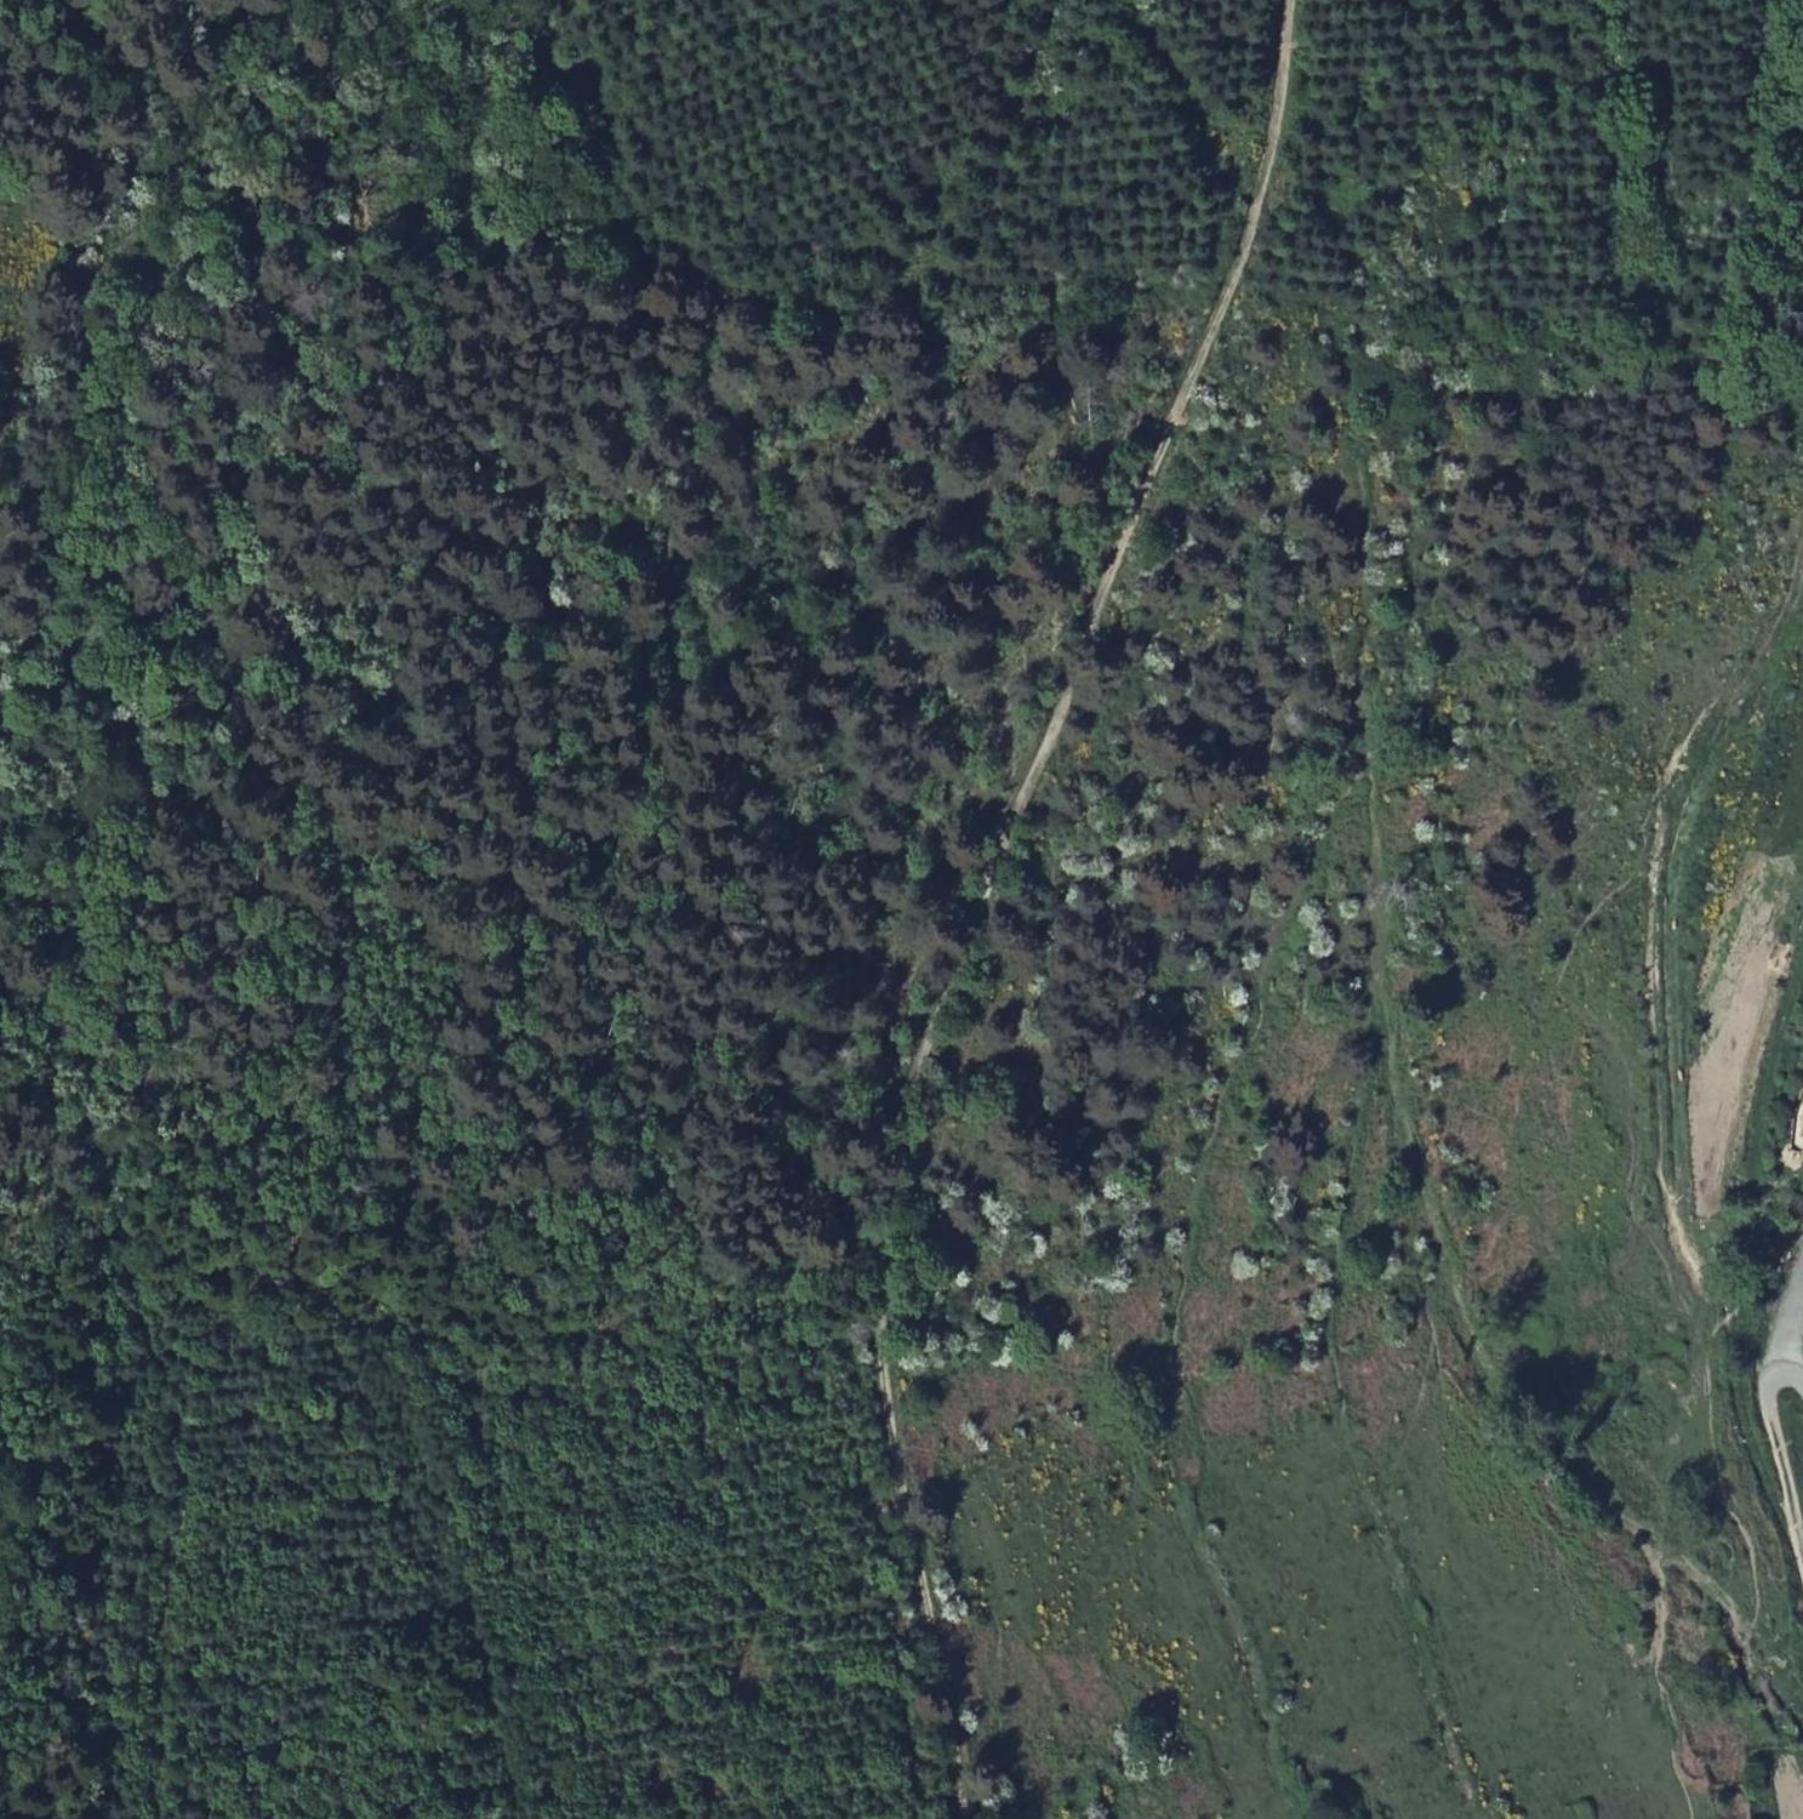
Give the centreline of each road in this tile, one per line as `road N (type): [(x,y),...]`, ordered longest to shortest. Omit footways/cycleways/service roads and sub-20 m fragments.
road 1 (track): [(1281,0),(1275,138),(1189,379),(884,1140),(884,1403),(960,1818)]
road 2 (track): [(1796,1362),(1776,1375),(1770,1396),(1802,1562)]

